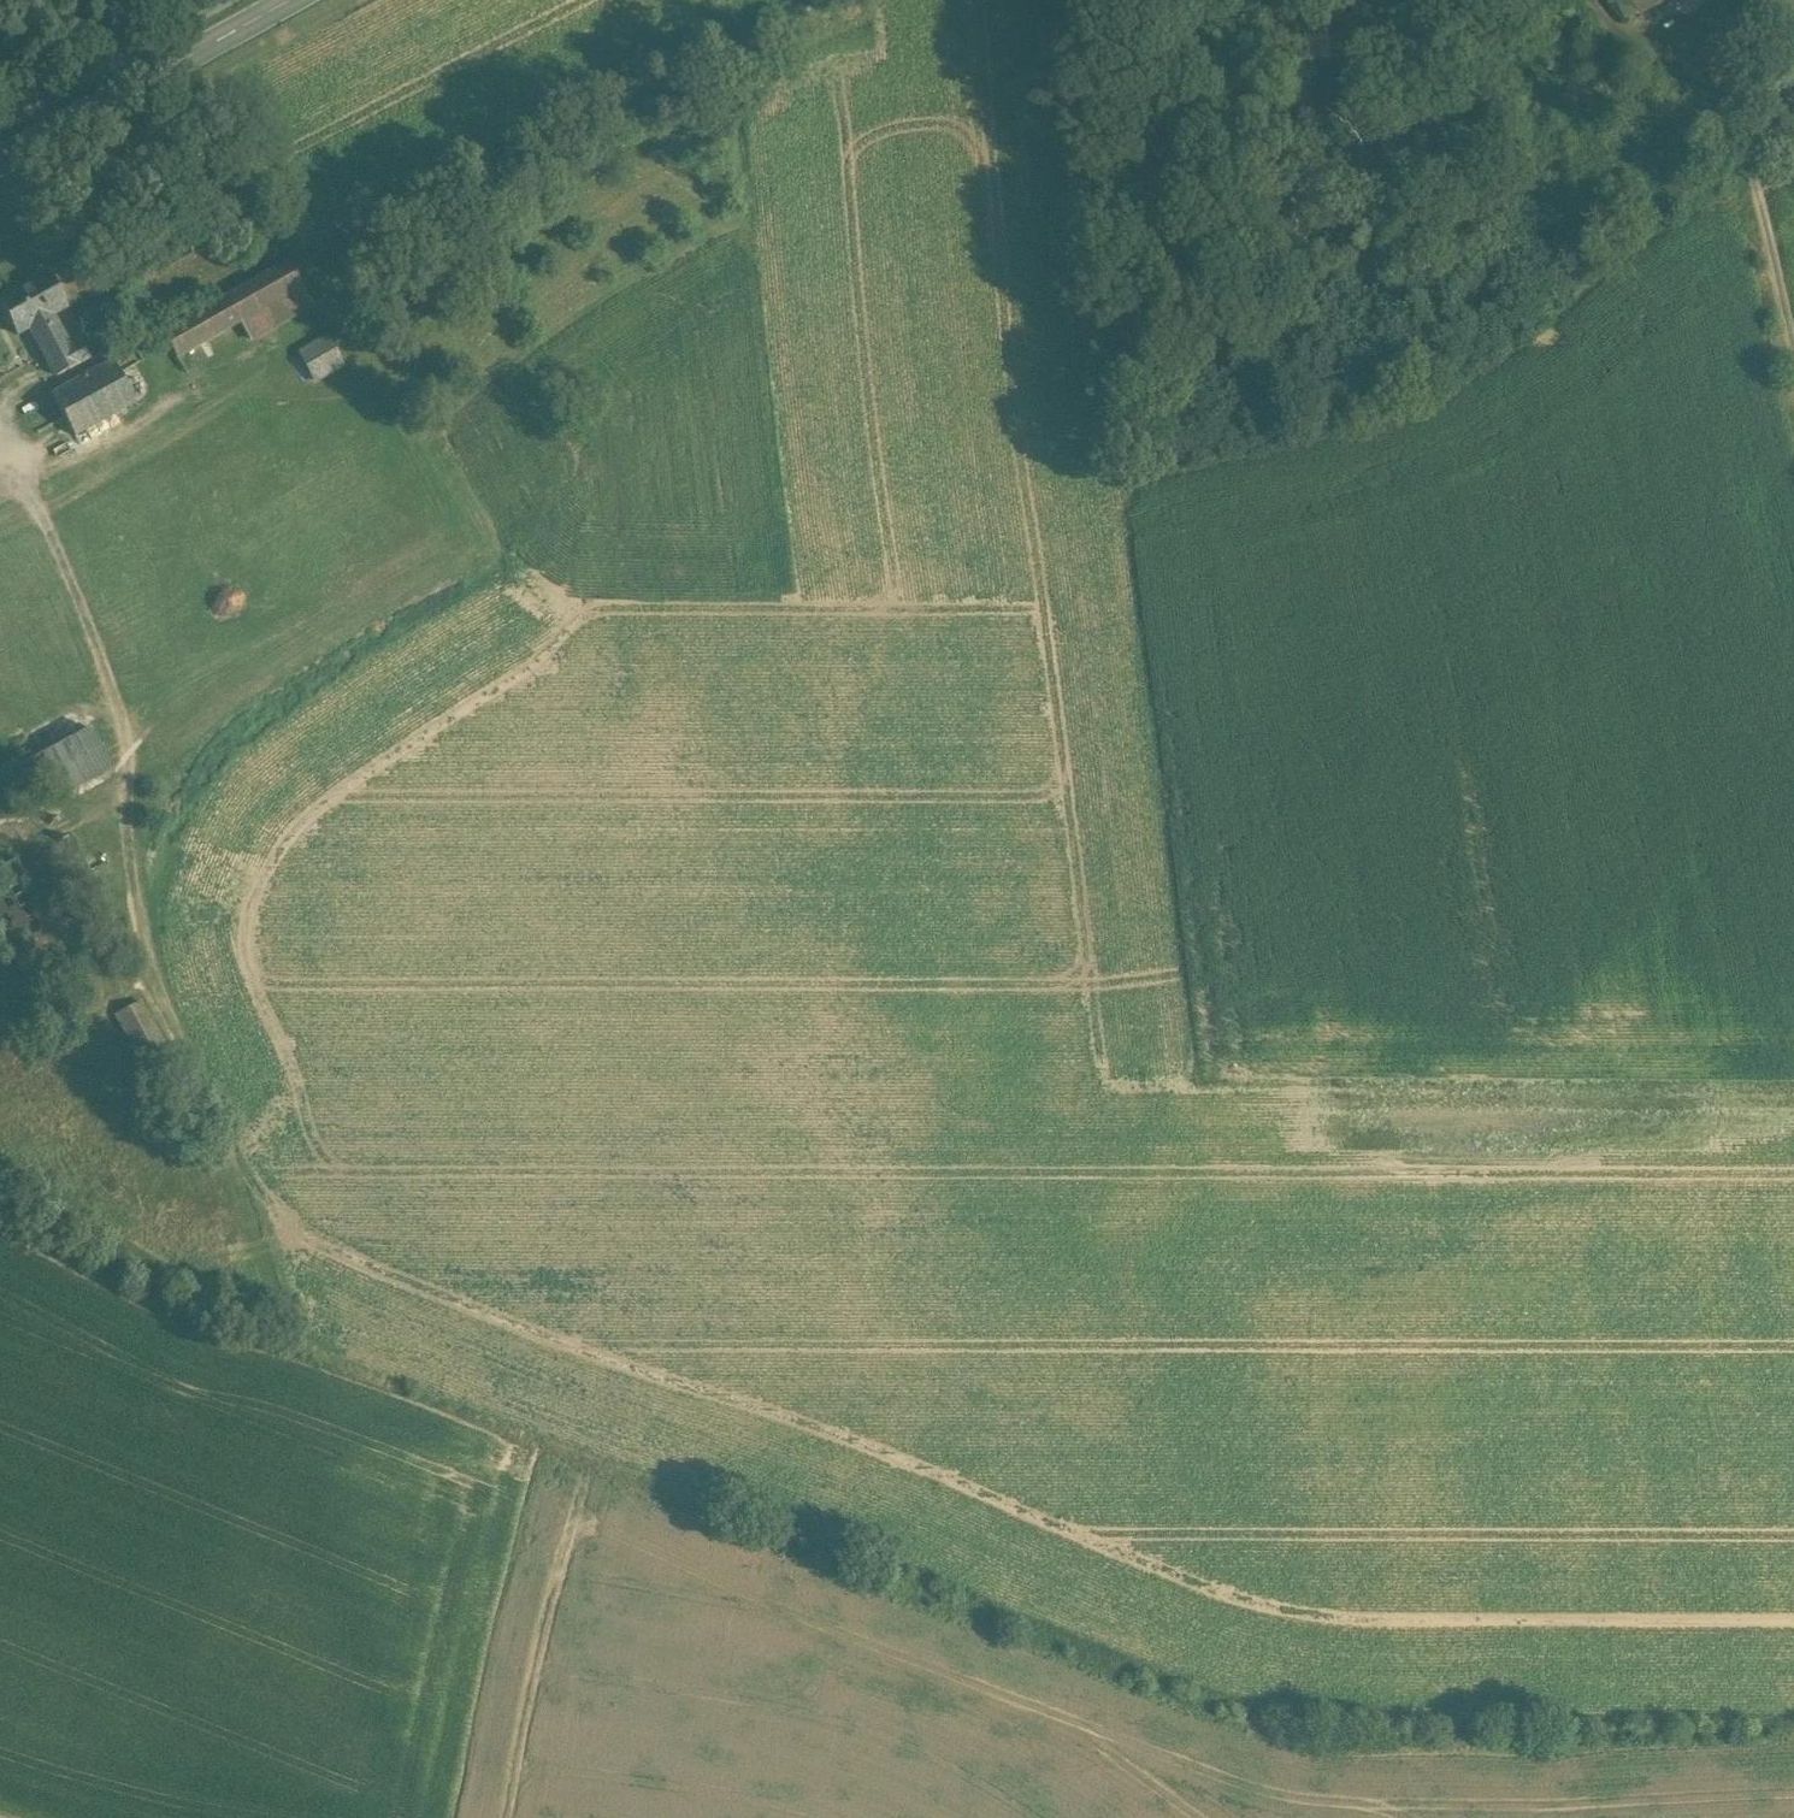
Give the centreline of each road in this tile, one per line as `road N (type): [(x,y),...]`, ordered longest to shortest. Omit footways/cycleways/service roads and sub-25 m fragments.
road 1 (track): [(1793,320),(1743,106),(1616,0)]
road 2 (secondary): [(0,166),(302,0)]

